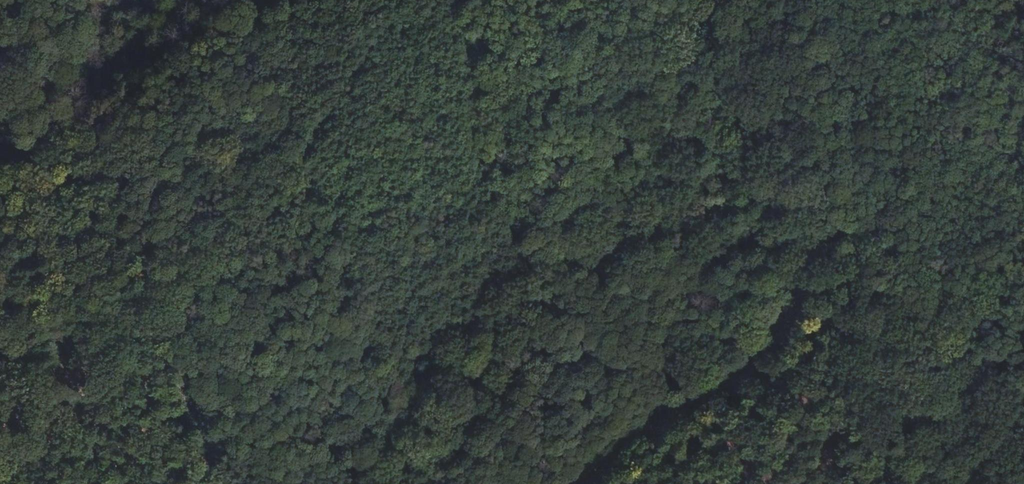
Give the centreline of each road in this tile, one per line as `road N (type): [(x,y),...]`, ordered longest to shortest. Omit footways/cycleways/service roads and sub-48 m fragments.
road 1 (track): [(0,476),(242,236),(400,0)]
road 2 (track): [(714,0),(788,204),(791,292),(776,328),(745,365),(572,483)]
road 3 (track): [(666,0),(645,101),(618,153),(510,294),(413,392),(356,483)]

